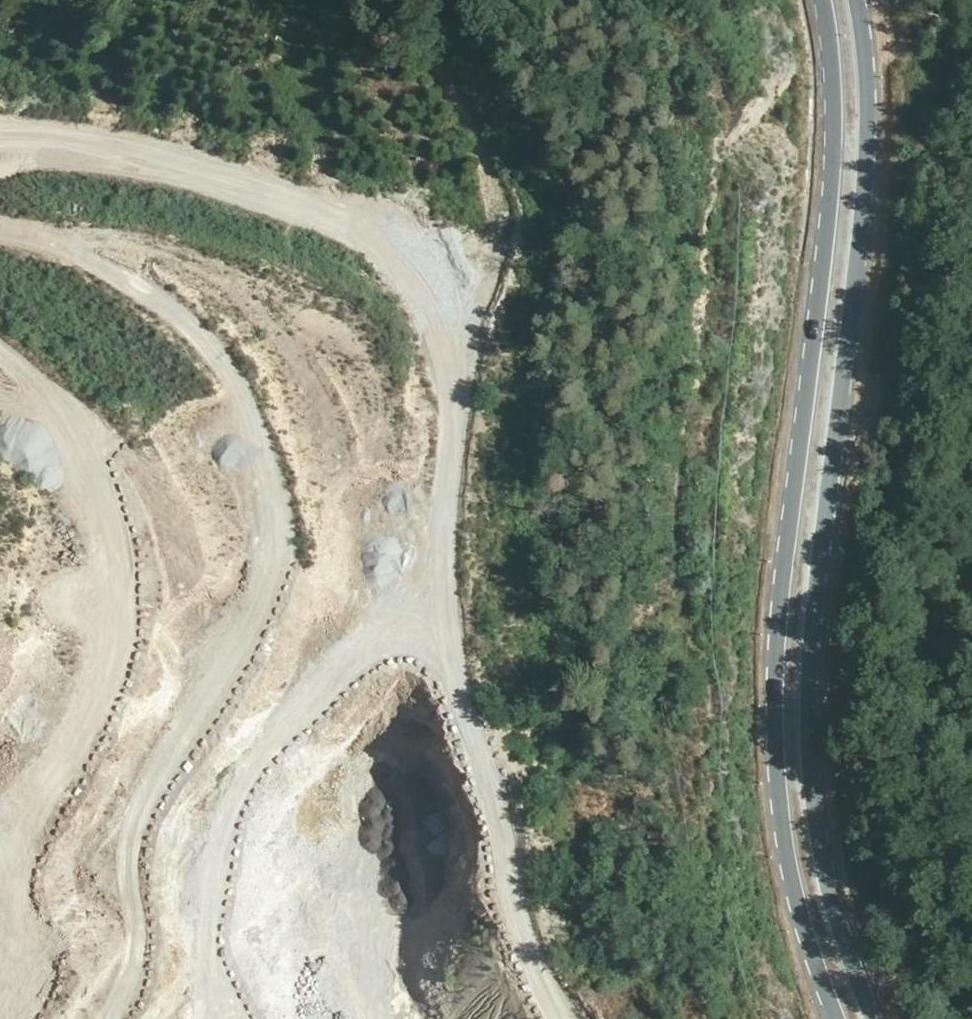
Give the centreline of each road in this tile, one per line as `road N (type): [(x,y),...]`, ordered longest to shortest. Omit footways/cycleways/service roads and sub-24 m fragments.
road 1 (track): [(0,131),(219,174),(348,220),(423,271),(458,319),(445,584),(468,799),(560,1018)]
road 2 (track): [(59,246),(114,237),(205,262),(242,297),(299,376),(331,445),(346,540),(396,693),(382,574),(379,396),(360,350),(331,319),(285,295)]
road 3 (primary): [(874,1018),(842,937),(808,753),(821,560),(867,178),(865,47),(856,0)]
road 4 (primary): [(821,0),(833,52),(832,178),(776,656),(777,755),(787,853),(837,1018)]
road 5 (track): [(0,227),(98,258),(201,335),(248,400),(276,468),(291,545),(299,645),(287,745),(226,872),(160,946),(115,1018)]
road 6 (track): [(0,351),(62,414),(105,499),(129,590),(113,696),(17,856),(21,972),(4,1018)]
road 7 (track): [(468,799),(436,780),(399,792),(269,937),(224,1018)]

